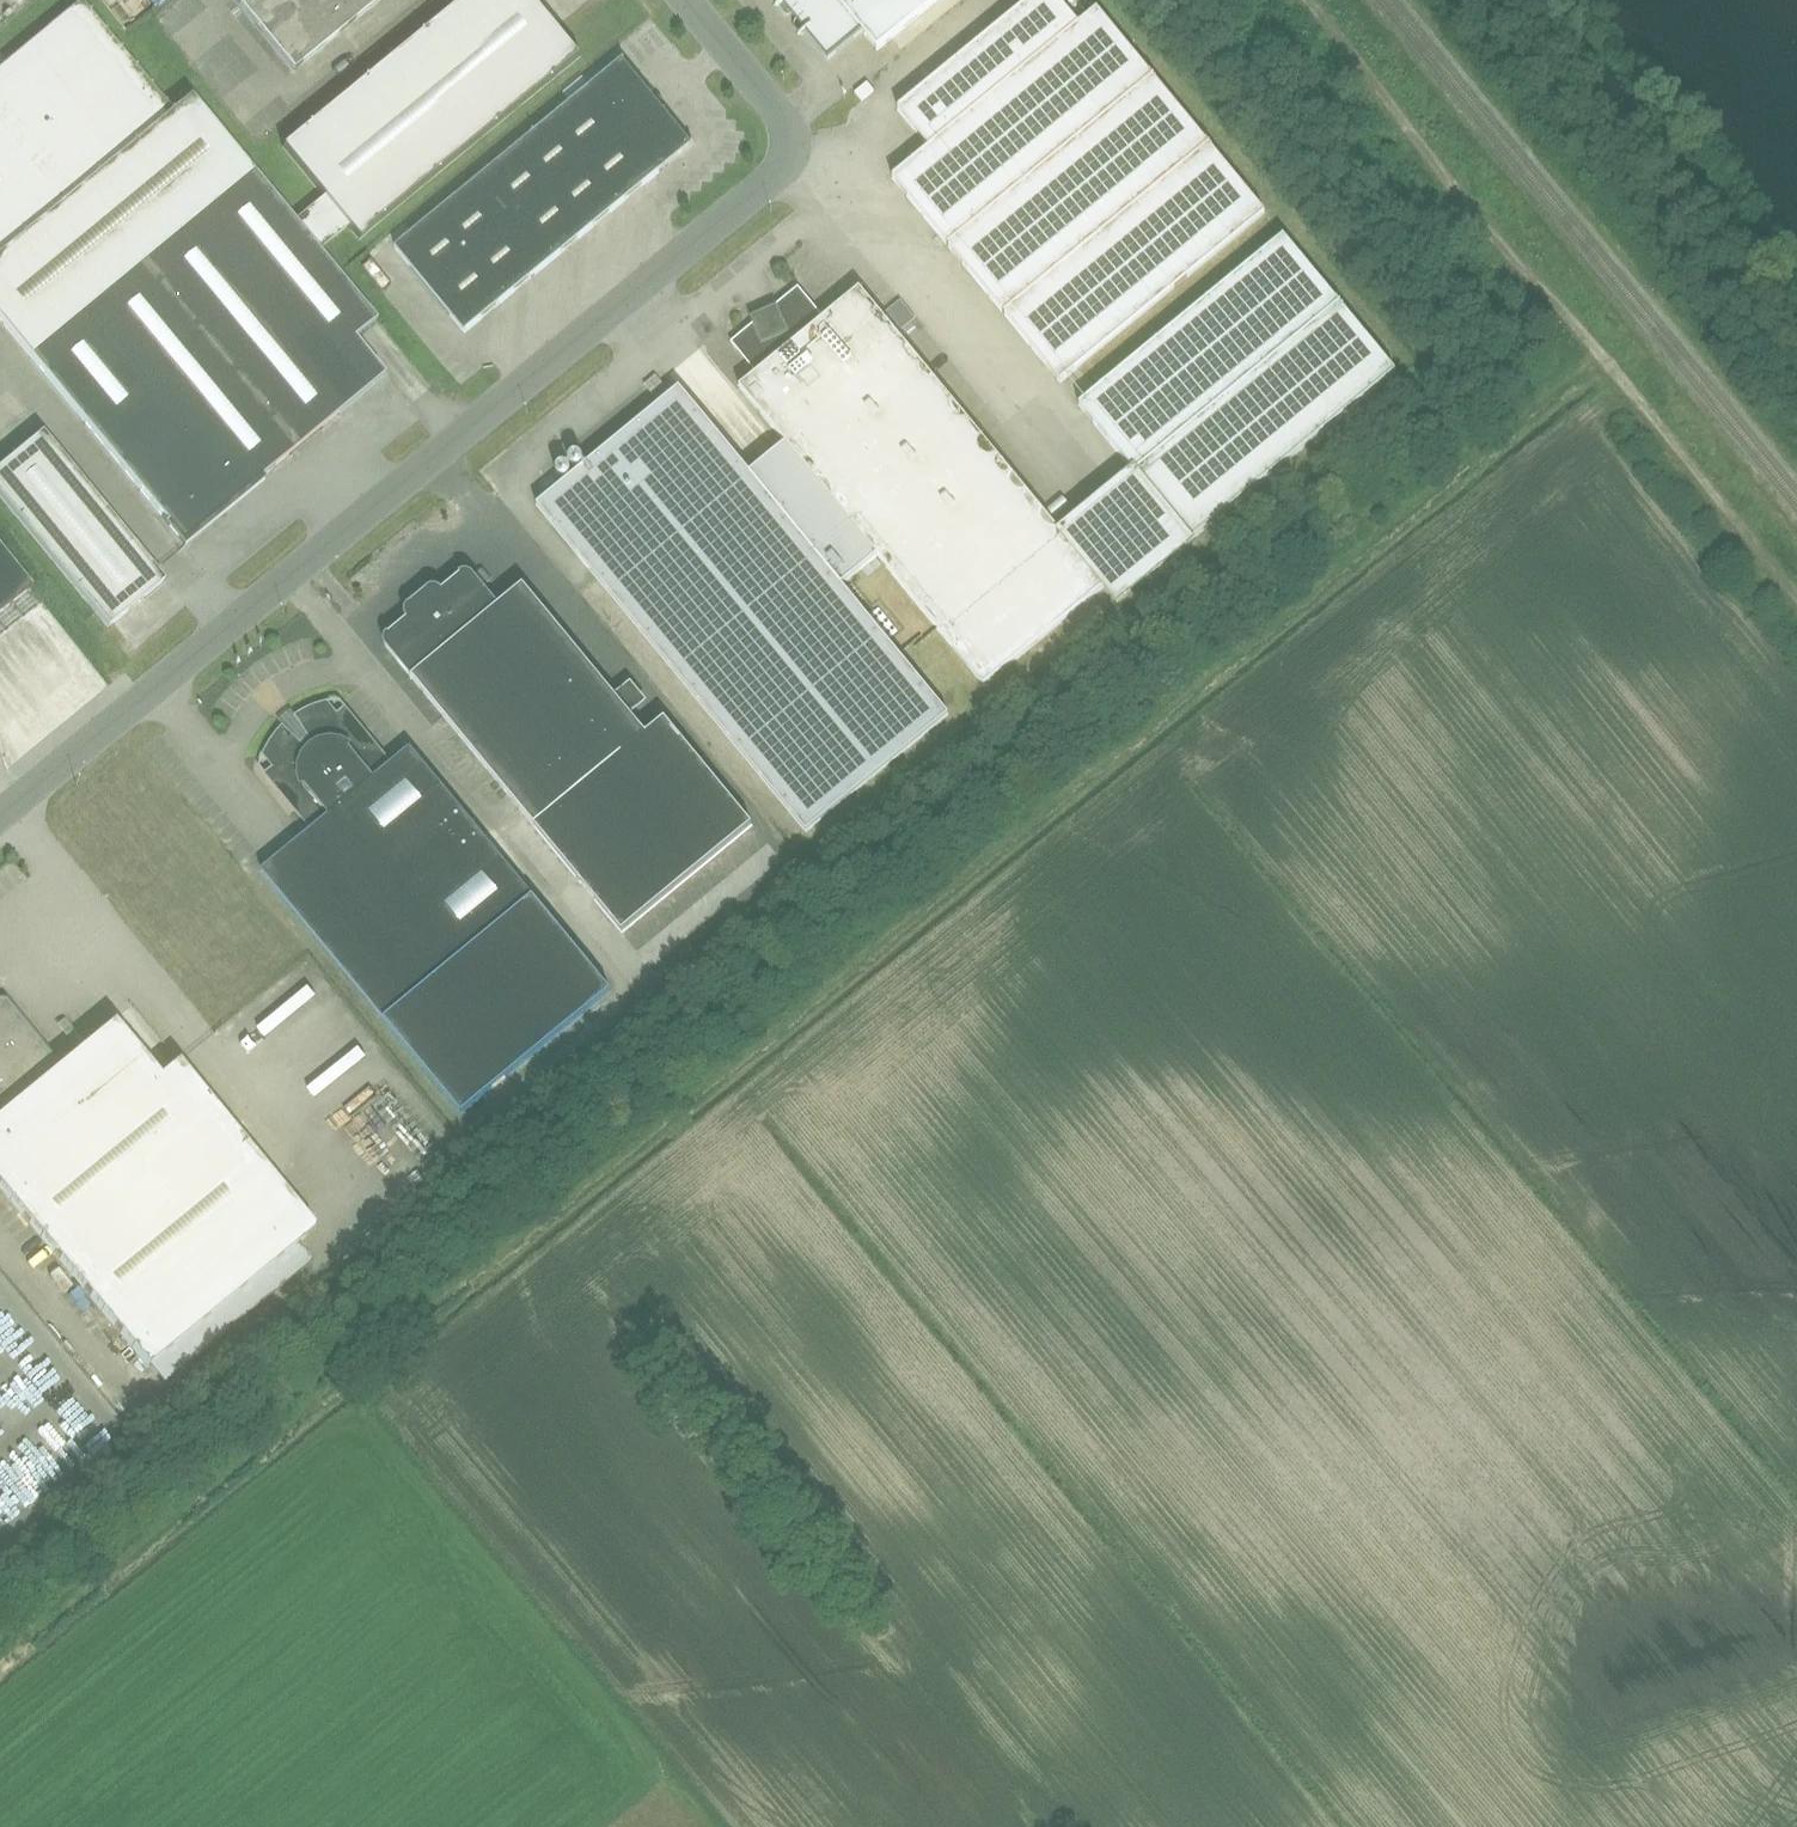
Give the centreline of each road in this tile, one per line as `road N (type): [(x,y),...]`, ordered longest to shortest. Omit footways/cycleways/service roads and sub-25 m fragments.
road 1 (unclassified): [(0,814),(764,184),(784,157),(787,124),(686,0)]
road 2 (track): [(1601,356),(1310,0)]
road 3 (track): [(1796,594),(1601,356)]

